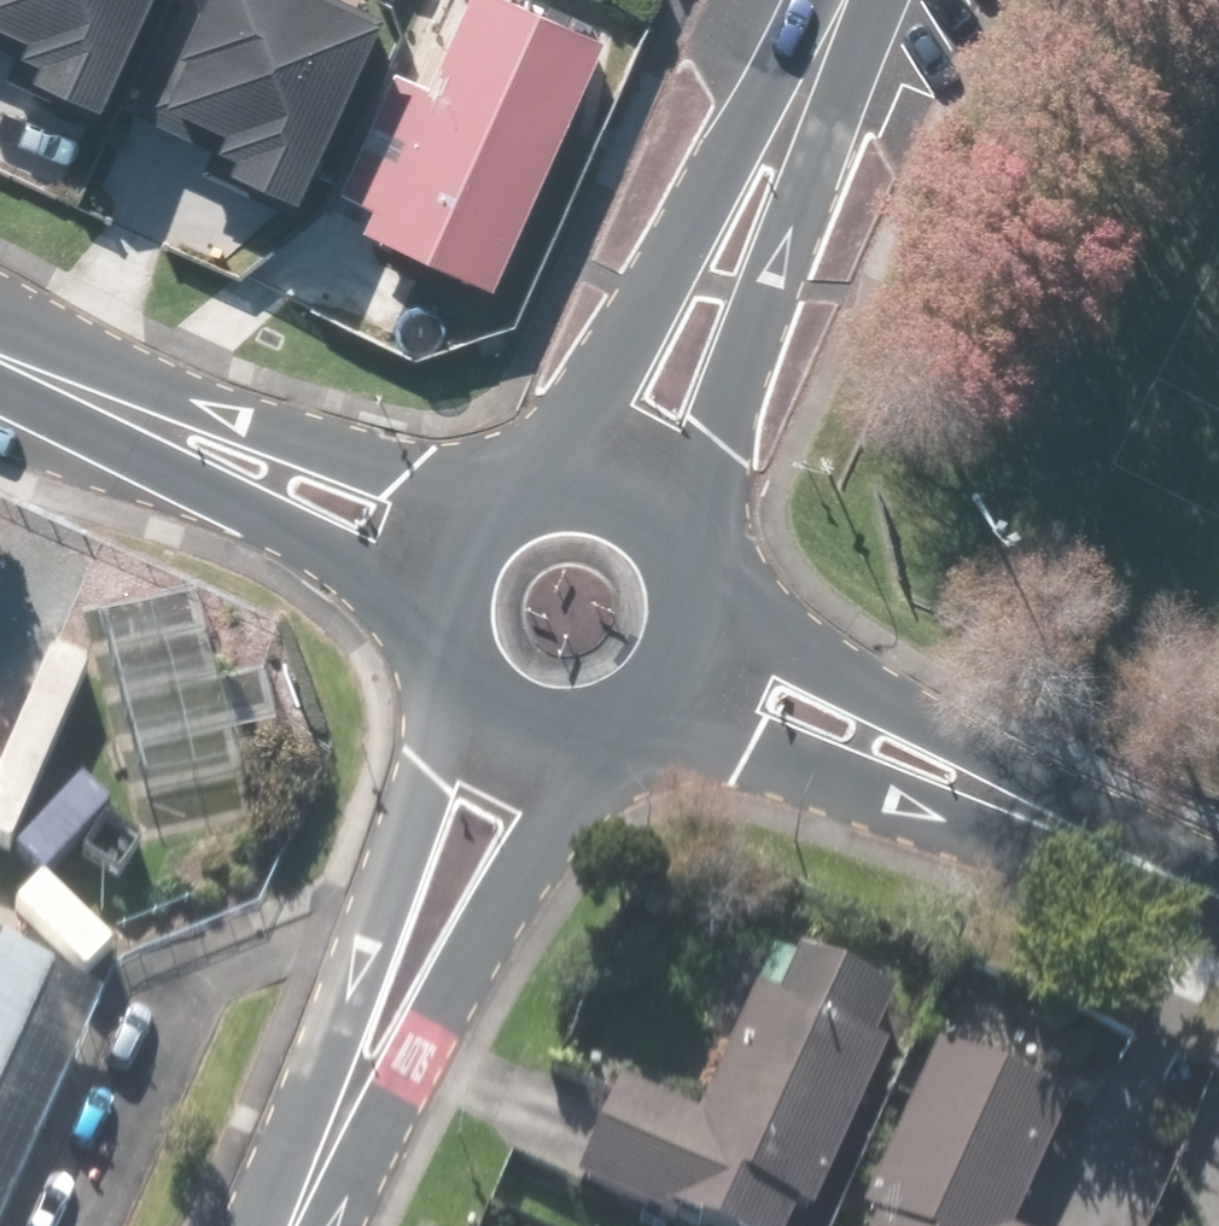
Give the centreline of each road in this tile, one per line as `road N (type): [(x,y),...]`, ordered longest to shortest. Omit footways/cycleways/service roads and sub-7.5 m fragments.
road 1 (tertiary): [(607,733),(343,1128)]
road 2 (tertiary): [(801,107),(659,553)]
road 3 (tertiary): [(581,497),(801,107)]
road 4 (tertiary): [(343,1128),(456,702)]
road 5 (residential): [(676,593),(1025,814)]
road 6 (unclassified): [(104,414),(495,508)]
road 7 (residential): [(1025,814),(642,708)]
road 8 (unclassified): [(429,593),(104,414)]
road 9 (residential): [(1218,899),(1025,814)]
road 10 (tertiary): [(607,733),(567,745),(526,743),(488,728),(456,702)]
road 11 (tertiary): [(676,593),(678,634),(666,674),(642,708)]

